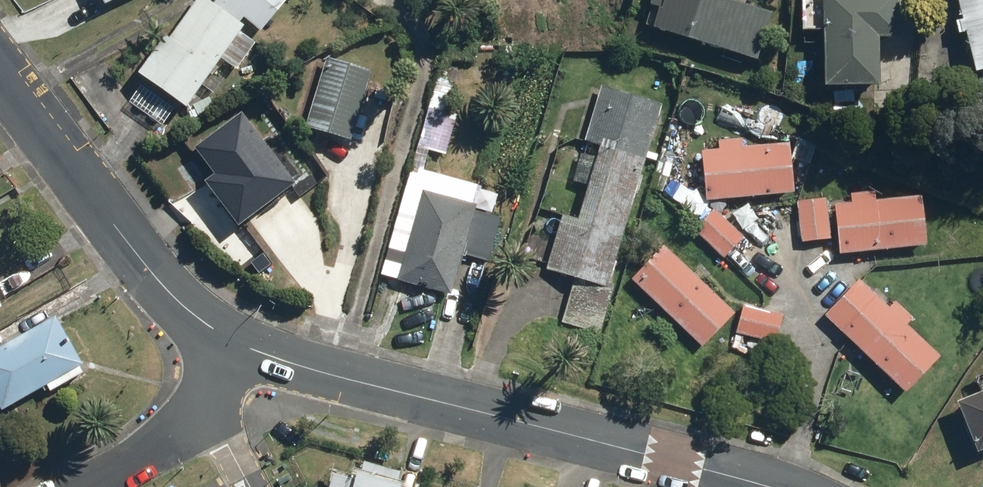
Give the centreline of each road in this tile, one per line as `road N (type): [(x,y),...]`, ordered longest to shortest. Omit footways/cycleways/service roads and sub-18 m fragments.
road 1 (tertiary): [(243,344),(780,486)]
road 2 (tertiary): [(0,72),(181,302),(243,344)]
road 3 (residential): [(78,486),(166,440),(243,344)]

